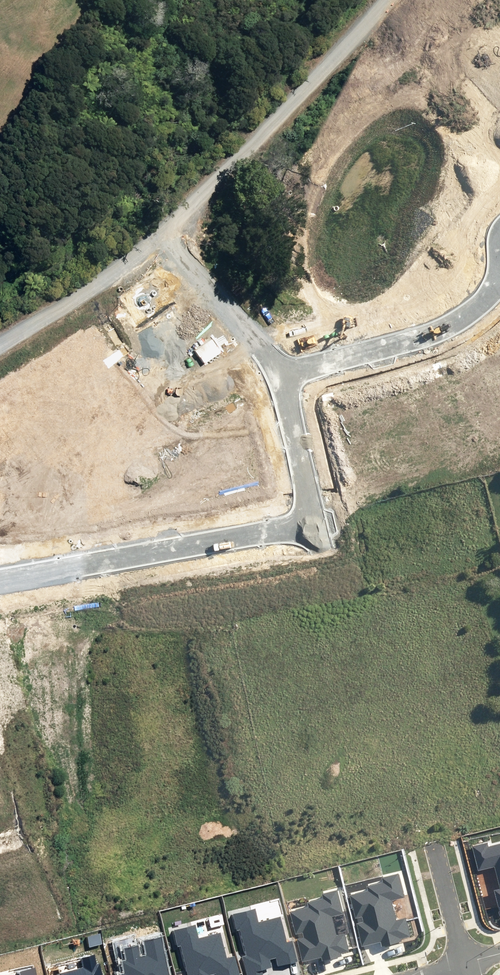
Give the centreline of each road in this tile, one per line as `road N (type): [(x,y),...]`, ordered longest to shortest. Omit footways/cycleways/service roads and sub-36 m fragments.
road 1 (residential): [(0,344),(159,233),(380,0)]
road 2 (unknown): [(159,233),(281,375),(320,558)]
road 3 (unknown): [(312,529),(0,583)]
road 4 (unknown): [(499,283),(433,333),(281,375)]
road 5 (residential): [(467,962),(435,844)]

